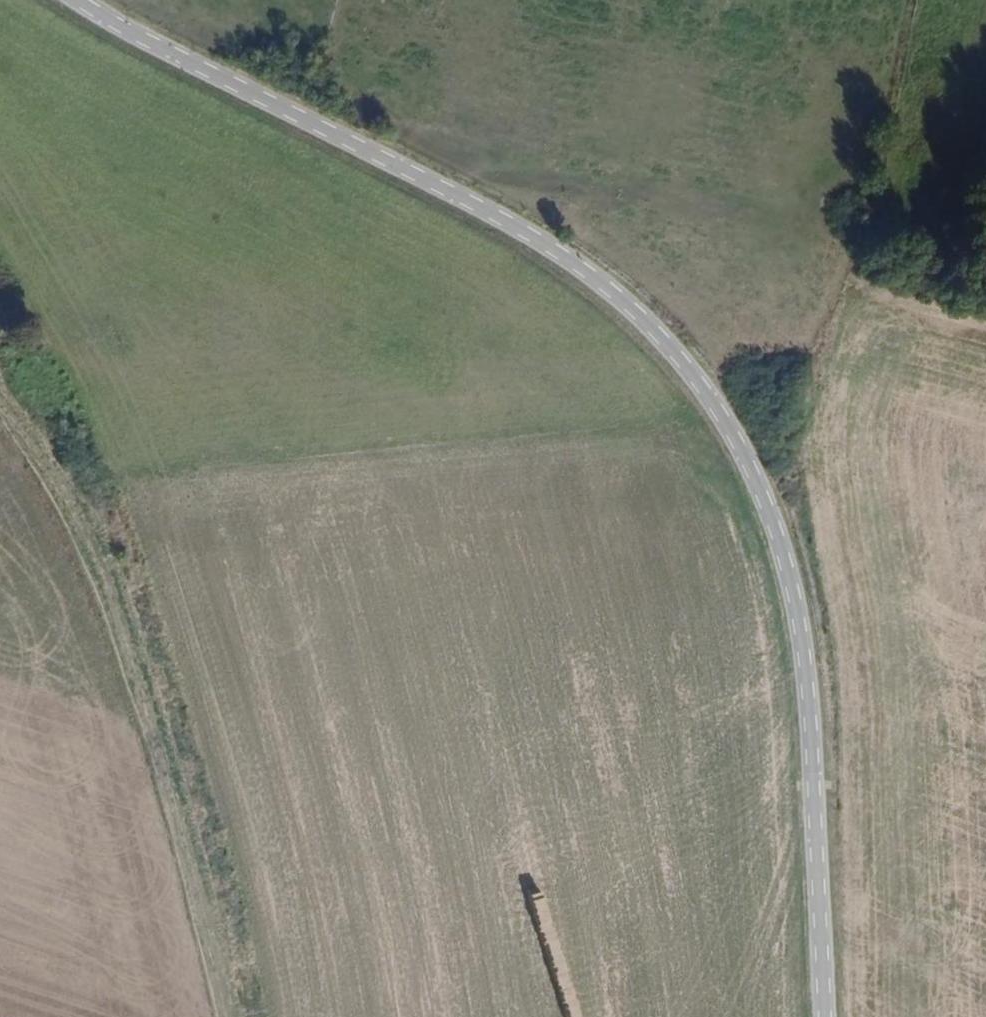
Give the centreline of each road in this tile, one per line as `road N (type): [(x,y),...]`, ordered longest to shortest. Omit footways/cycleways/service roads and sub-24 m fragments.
road 1 (tertiary): [(80,0),(571,259),(635,310),(688,369),(760,494),(803,649),(824,1016)]
road 2 (track): [(228,1016),(139,673),(77,510),(0,400)]

